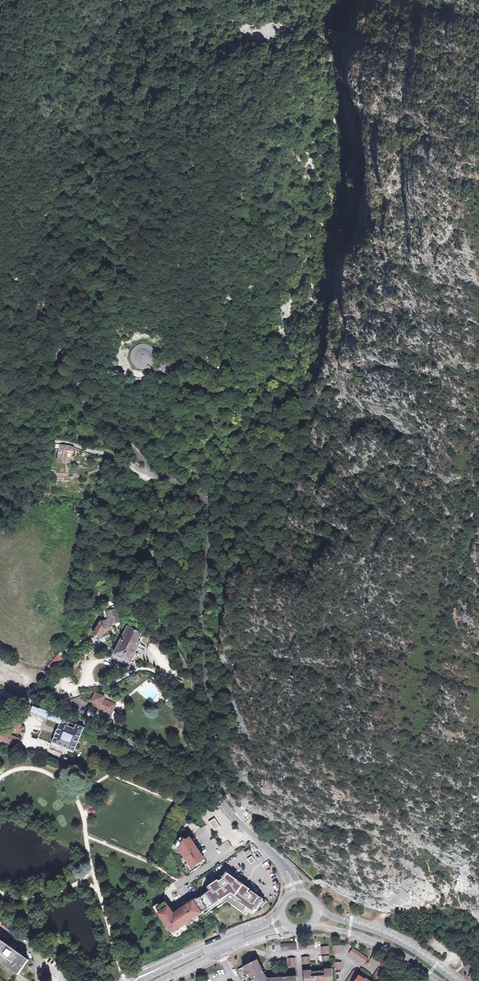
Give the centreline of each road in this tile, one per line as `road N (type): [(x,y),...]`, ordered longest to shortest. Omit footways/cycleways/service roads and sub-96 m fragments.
road 1 (unclassified): [(239,823),(220,773),(203,645),(209,519),(203,501),(184,484),(109,455),(0,438)]
road 2 (unclassified): [(9,707),(29,701),(202,773),(239,823)]
road 3 (track): [(151,471),(68,384),(55,358),(63,348),(150,379)]
road 4 (tertiary): [(457,980),(393,938),(318,909)]
road 5 (track): [(89,852),(83,815),(60,779),(28,768),(0,778)]
road 6 (tertiary): [(314,923),(389,945),(441,980)]
road 7 (track): [(124,974),(89,852)]

